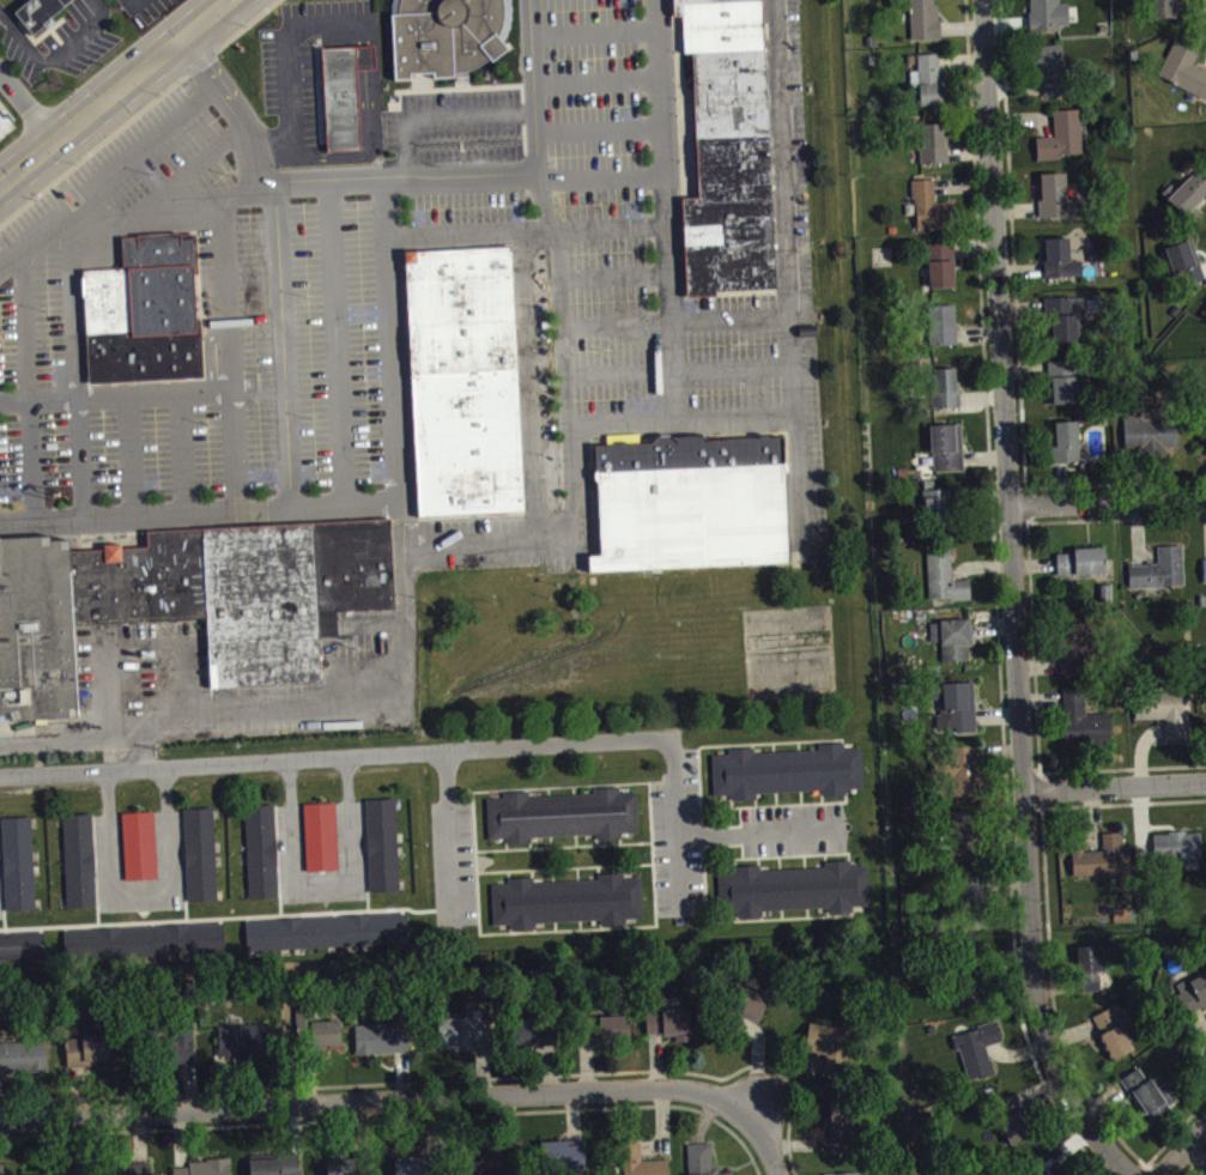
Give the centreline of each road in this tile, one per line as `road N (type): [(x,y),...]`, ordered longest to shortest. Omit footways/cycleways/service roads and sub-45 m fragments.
road 1 (residential): [(1139,1174),(1086,1125),(1053,1056),(1037,965),(986,0)]
road 2 (residential): [(0,1120),(679,1086),(757,1110)]
road 3 (residential): [(407,550),(574,539),(568,329),(557,234),(538,180),(537,0)]
road 4 (residential): [(0,776),(672,737)]
road 5 (primary): [(0,191),(184,43)]
road 6 (residential): [(1013,515),(1205,504)]
road 7 (residential): [(1030,797),(1205,788)]

